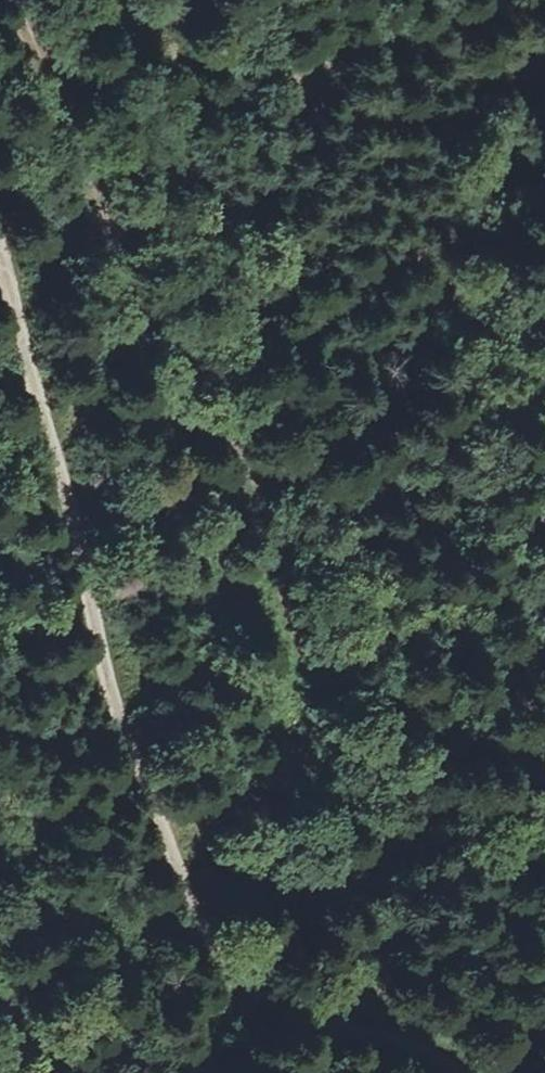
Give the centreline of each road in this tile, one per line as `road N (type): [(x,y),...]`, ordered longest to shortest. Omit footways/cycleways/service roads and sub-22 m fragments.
road 1 (track): [(451,1072),(419,1050),(238,992),(195,917),(108,681),(0,245)]
road 2 (track): [(0,10),(127,309),(206,399),(288,656),(321,686),(544,778)]

